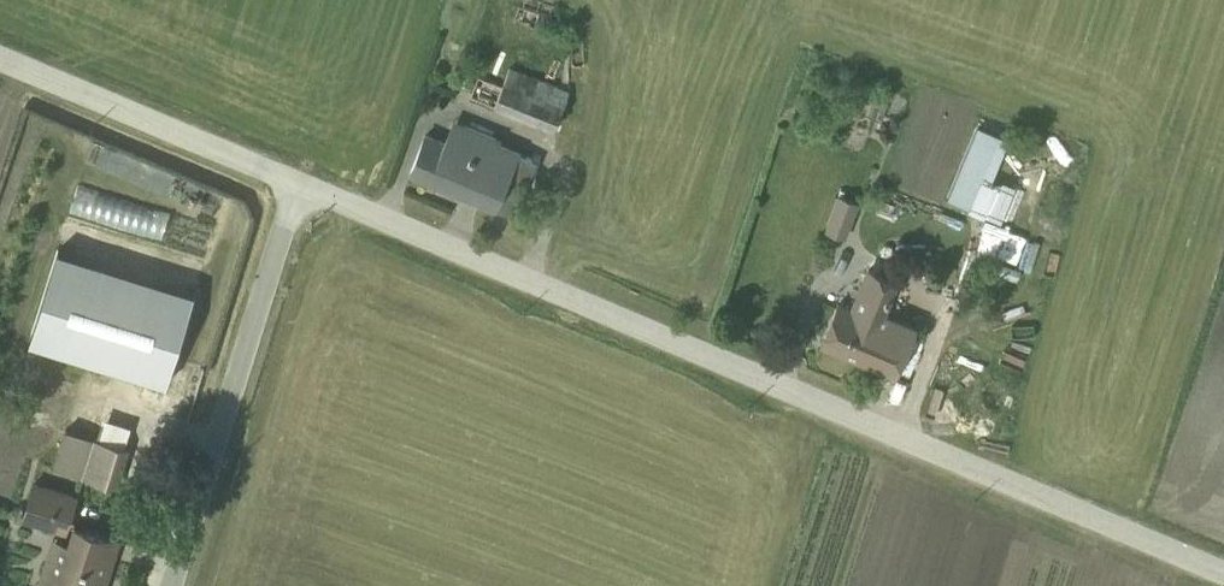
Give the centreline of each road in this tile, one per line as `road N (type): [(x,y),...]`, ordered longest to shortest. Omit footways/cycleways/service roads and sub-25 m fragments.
road 1 (unclassified): [(298,188),(1223,576)]
road 2 (unclassified): [(174,585),(298,188)]
road 3 (unclassified): [(298,188),(0,62)]

